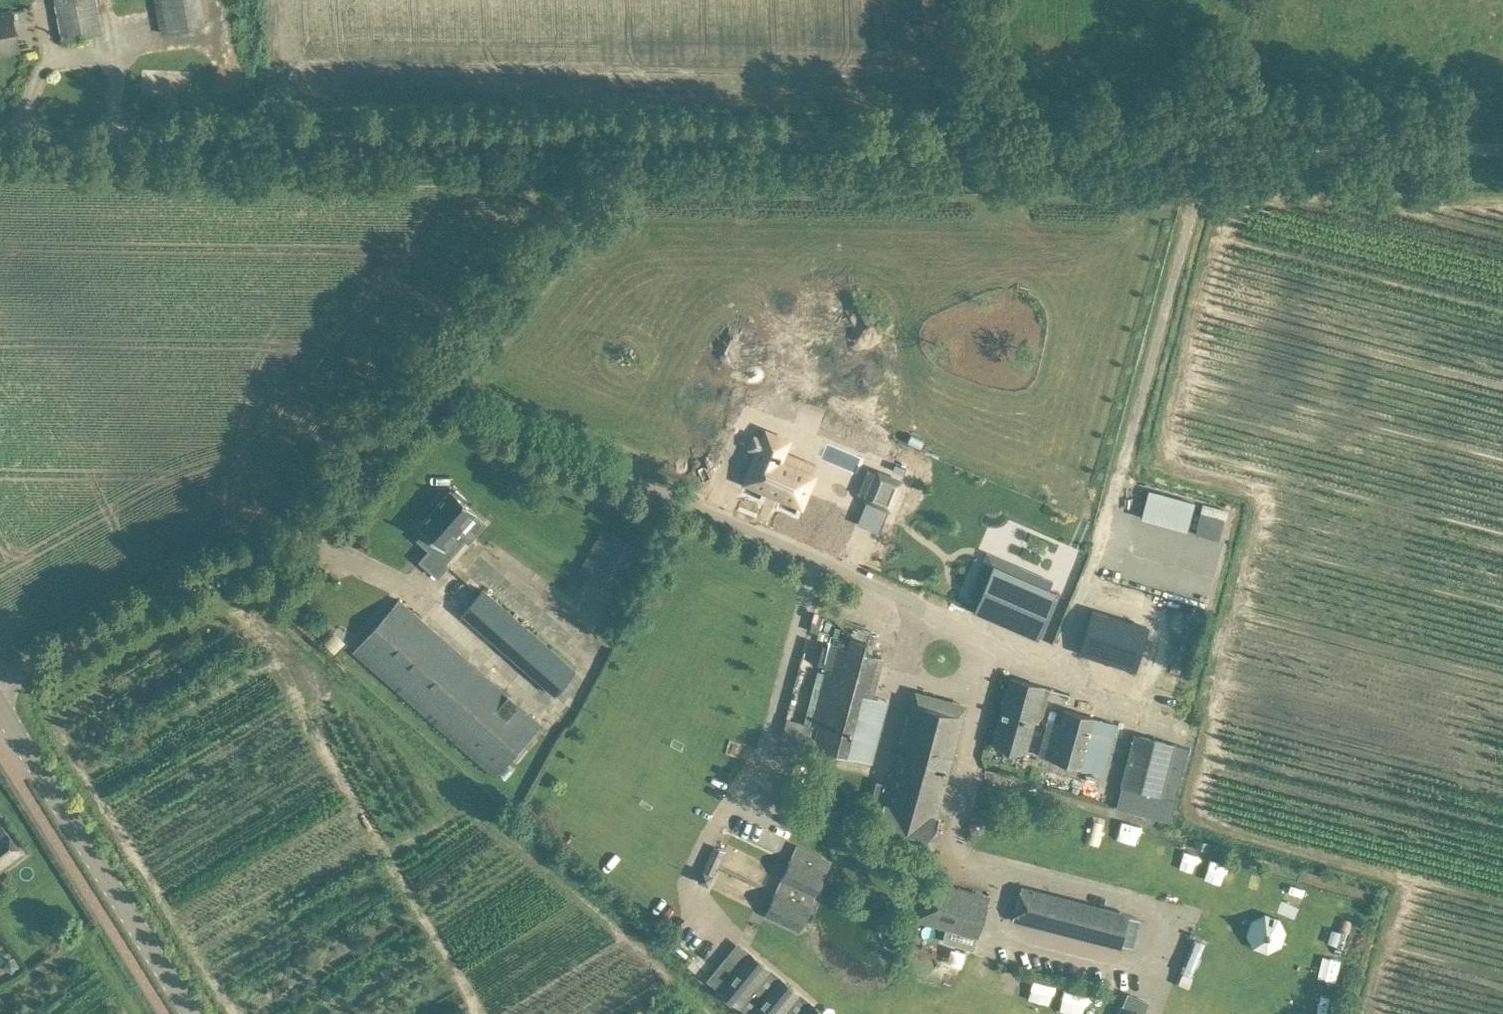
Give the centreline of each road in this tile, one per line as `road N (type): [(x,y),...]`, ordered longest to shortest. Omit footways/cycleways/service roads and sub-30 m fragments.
road 1 (track): [(158,135),(1502,155)]
road 2 (residential): [(990,644),(817,557),(440,402),(409,413),(318,523),(279,557),(169,593),(0,686)]
road 3 (track): [(1093,582),(1188,230),(1200,152)]
road 4 (residential): [(990,644),(1061,664),(1074,650),(1093,582),(1175,606),(1176,640),(1139,702),(1114,775)]
road 5 (tertiary): [(190,1013),(1,709)]
road 6 (unclassified): [(0,133),(158,135)]

